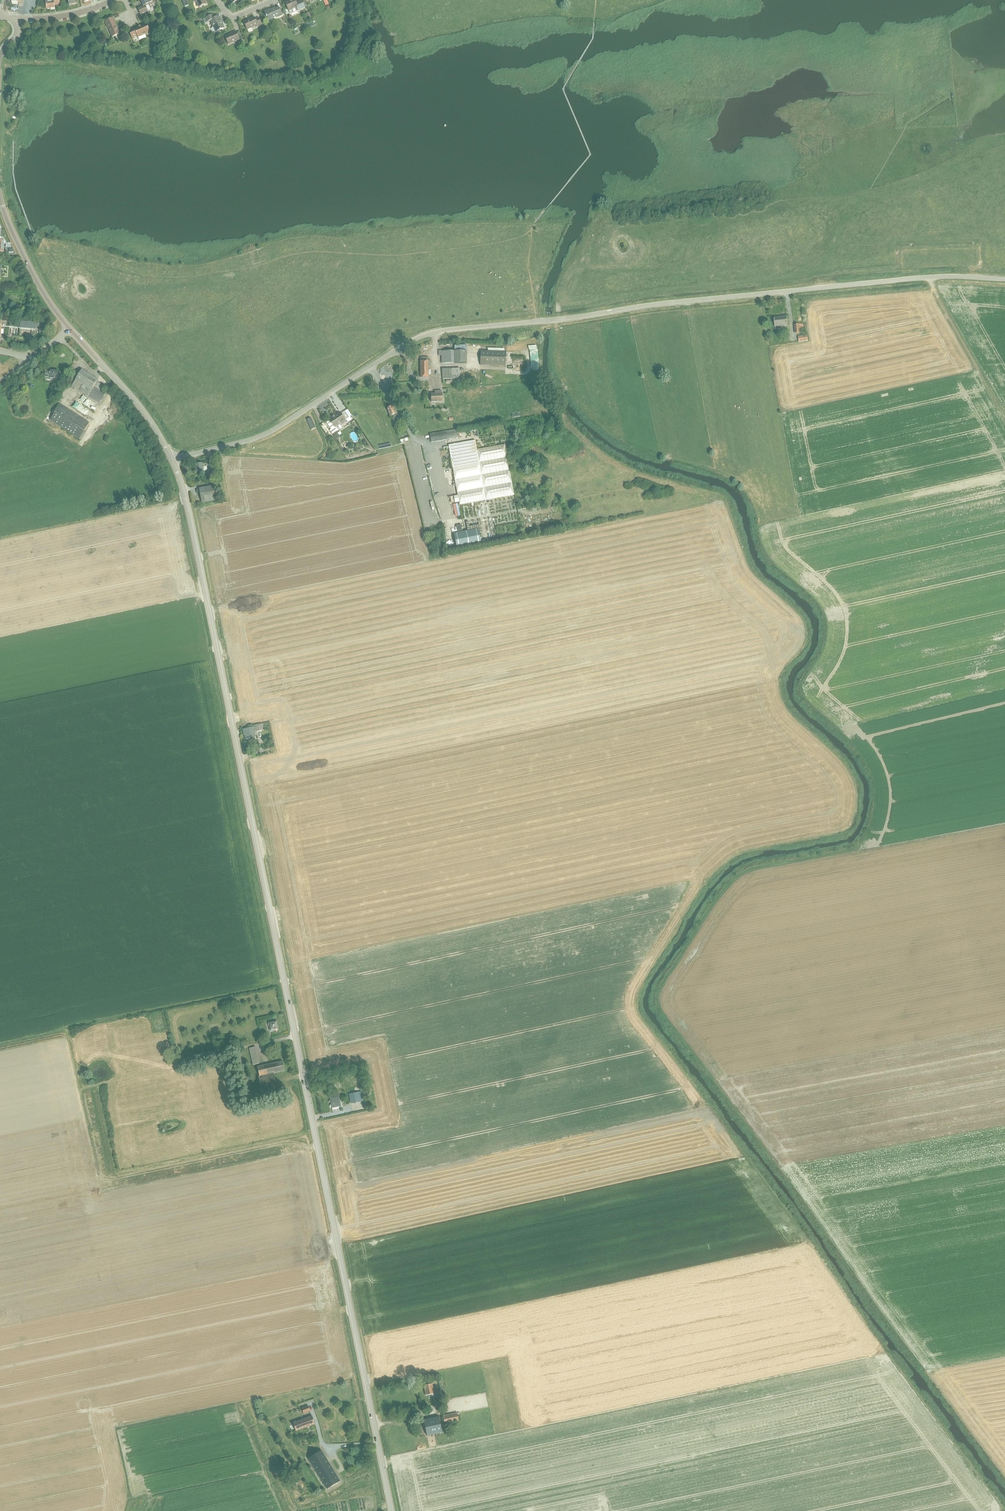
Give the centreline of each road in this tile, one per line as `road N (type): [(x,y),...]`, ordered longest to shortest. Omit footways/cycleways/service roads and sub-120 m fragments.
road 1 (tertiary): [(392,1510),(172,460)]
road 2 (unclassified): [(1004,279),(905,279),(441,331),(271,432),(172,460)]
road 3 (tertiary): [(172,460),(138,405),(70,329)]
road 4 (tertiary): [(70,329),(37,283),(0,199)]

